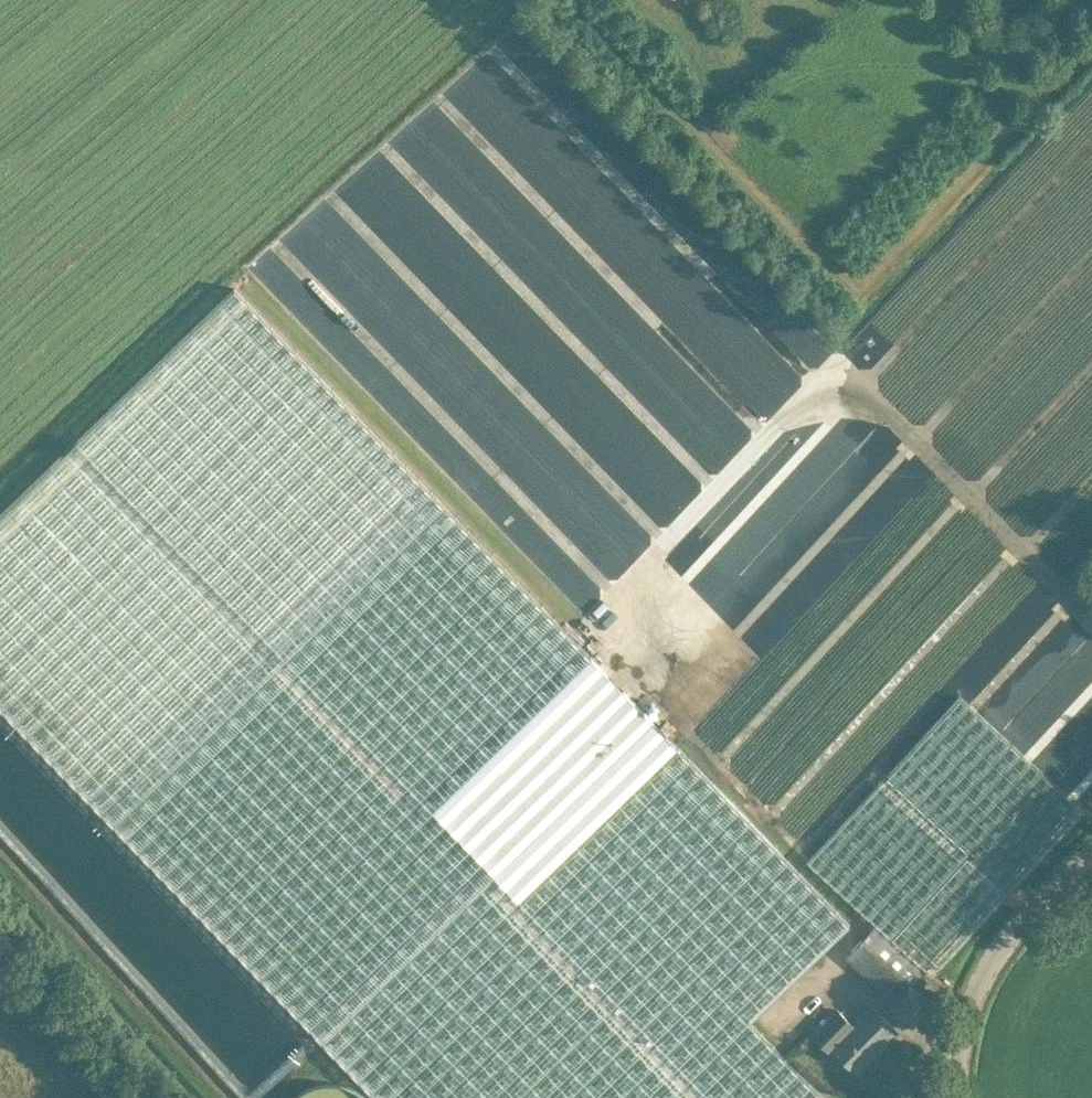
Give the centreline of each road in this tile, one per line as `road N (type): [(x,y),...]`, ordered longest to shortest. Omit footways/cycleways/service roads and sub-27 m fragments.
road 1 (unclassified): [(969,1097),(979,1020),(1007,957),(1091,871)]

